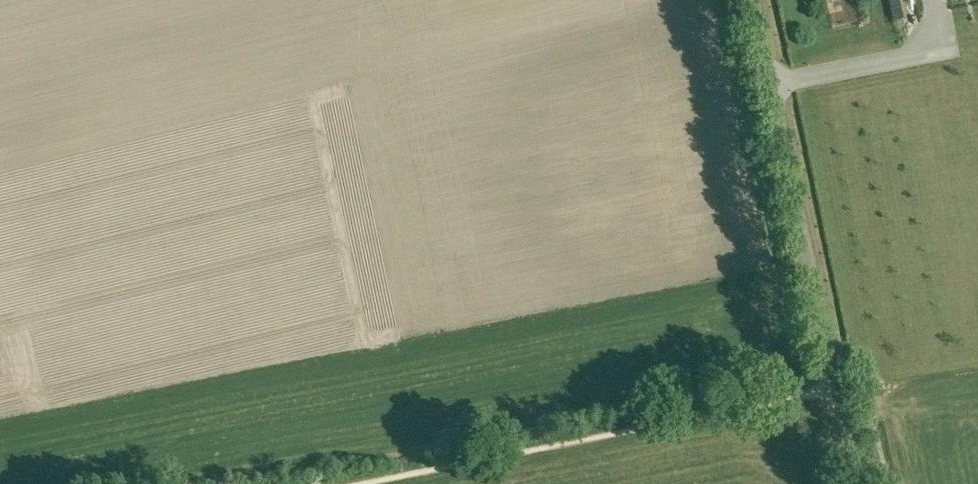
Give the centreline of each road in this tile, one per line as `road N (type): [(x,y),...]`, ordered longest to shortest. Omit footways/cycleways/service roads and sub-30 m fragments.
road 1 (unclassified): [(858,483),(758,0)]

